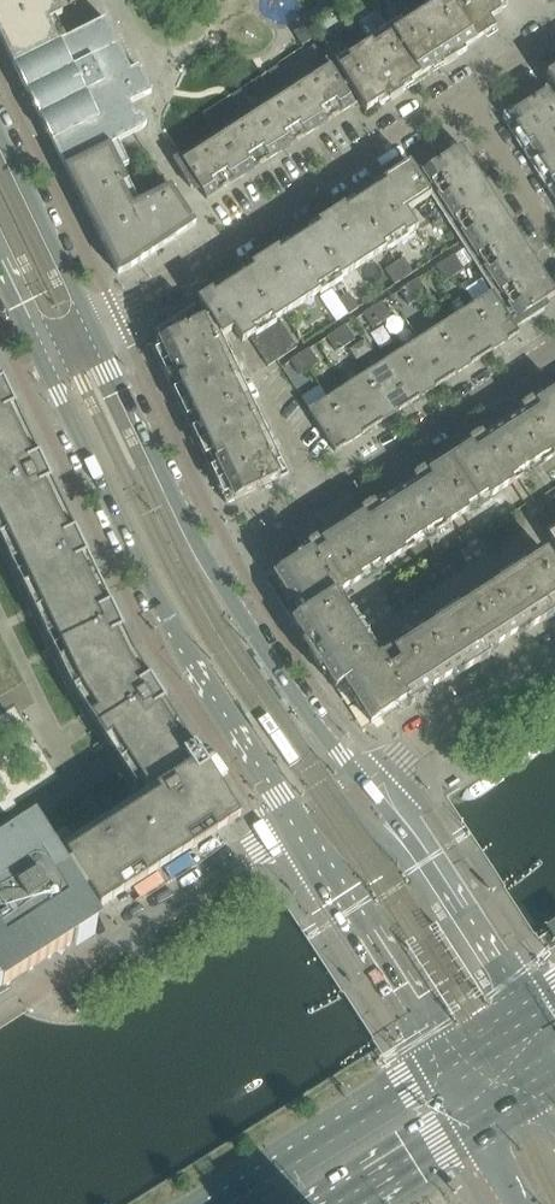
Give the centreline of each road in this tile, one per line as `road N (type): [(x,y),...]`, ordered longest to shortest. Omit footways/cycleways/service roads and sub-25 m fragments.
road 1 (secondary): [(43,362),(152,589),(299,820)]
road 2 (residential): [(462,95),(95,329)]
road 3 (residential): [(208,562),(554,354)]
road 4 (secondary): [(299,820),(445,1062)]
road 5 (secondary): [(520,1015),(424,863),(363,784)]
road 6 (secondary): [(363,784),(304,710),(208,562)]
road 7 (secondary): [(445,1062),(215,1203)]
road 8 (secondary): [(208,562),(95,329)]
road 9 (residential): [(363,784),(554,657)]
road 10 (residential): [(106,943),(299,820)]
road 11 (secondary): [(95,329),(0,137)]
road 12 (residential): [(554,243),(462,95)]
road 13 (secondary): [(351,1203),(481,1123)]

